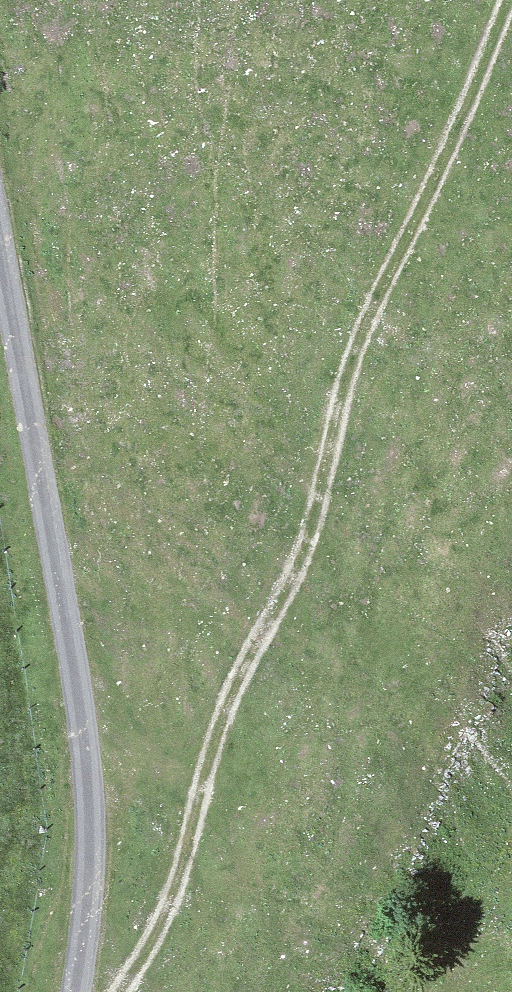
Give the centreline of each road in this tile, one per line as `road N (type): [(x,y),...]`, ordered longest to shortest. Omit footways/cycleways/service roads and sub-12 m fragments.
road 1 (track): [(118,991),(179,883),(218,722),(299,569),(375,308),(468,118),(511,1)]
road 2 (track): [(0,236),(82,720),(92,827),(77,991)]

